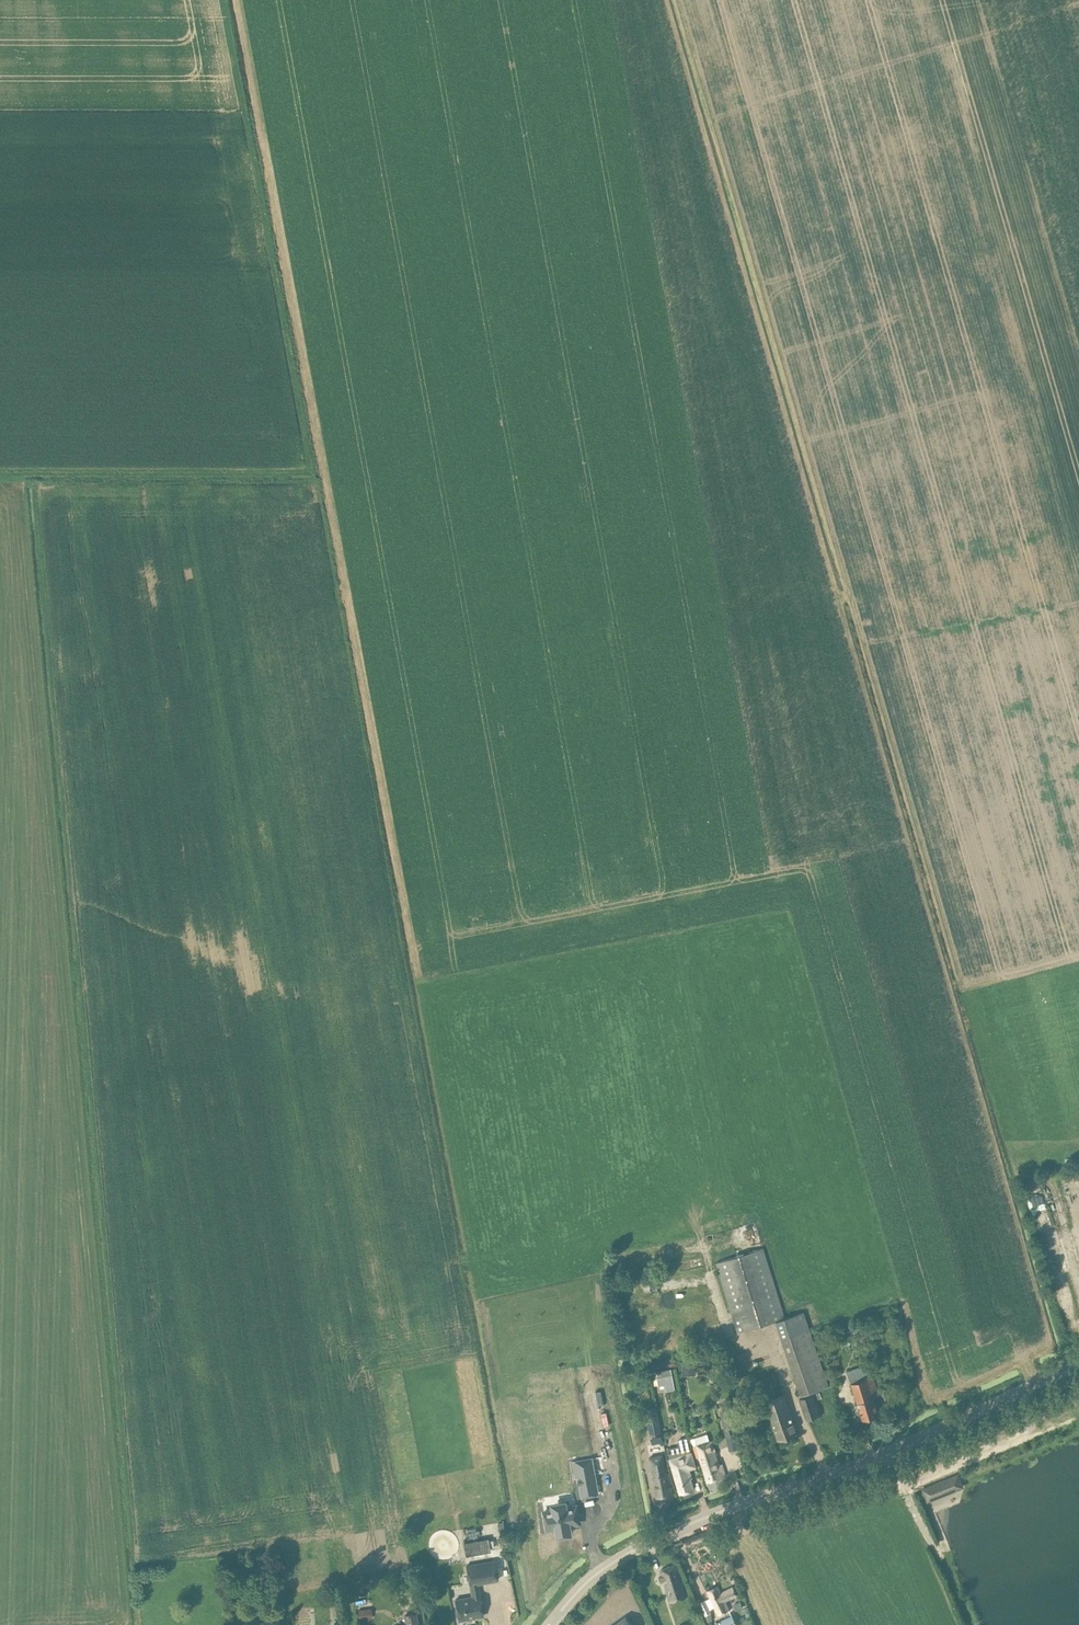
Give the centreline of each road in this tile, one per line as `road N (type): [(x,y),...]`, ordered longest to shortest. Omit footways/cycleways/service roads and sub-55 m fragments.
road 1 (tertiary): [(545,1624),(615,1559),(701,1519),(866,1462),(1078,1363)]

